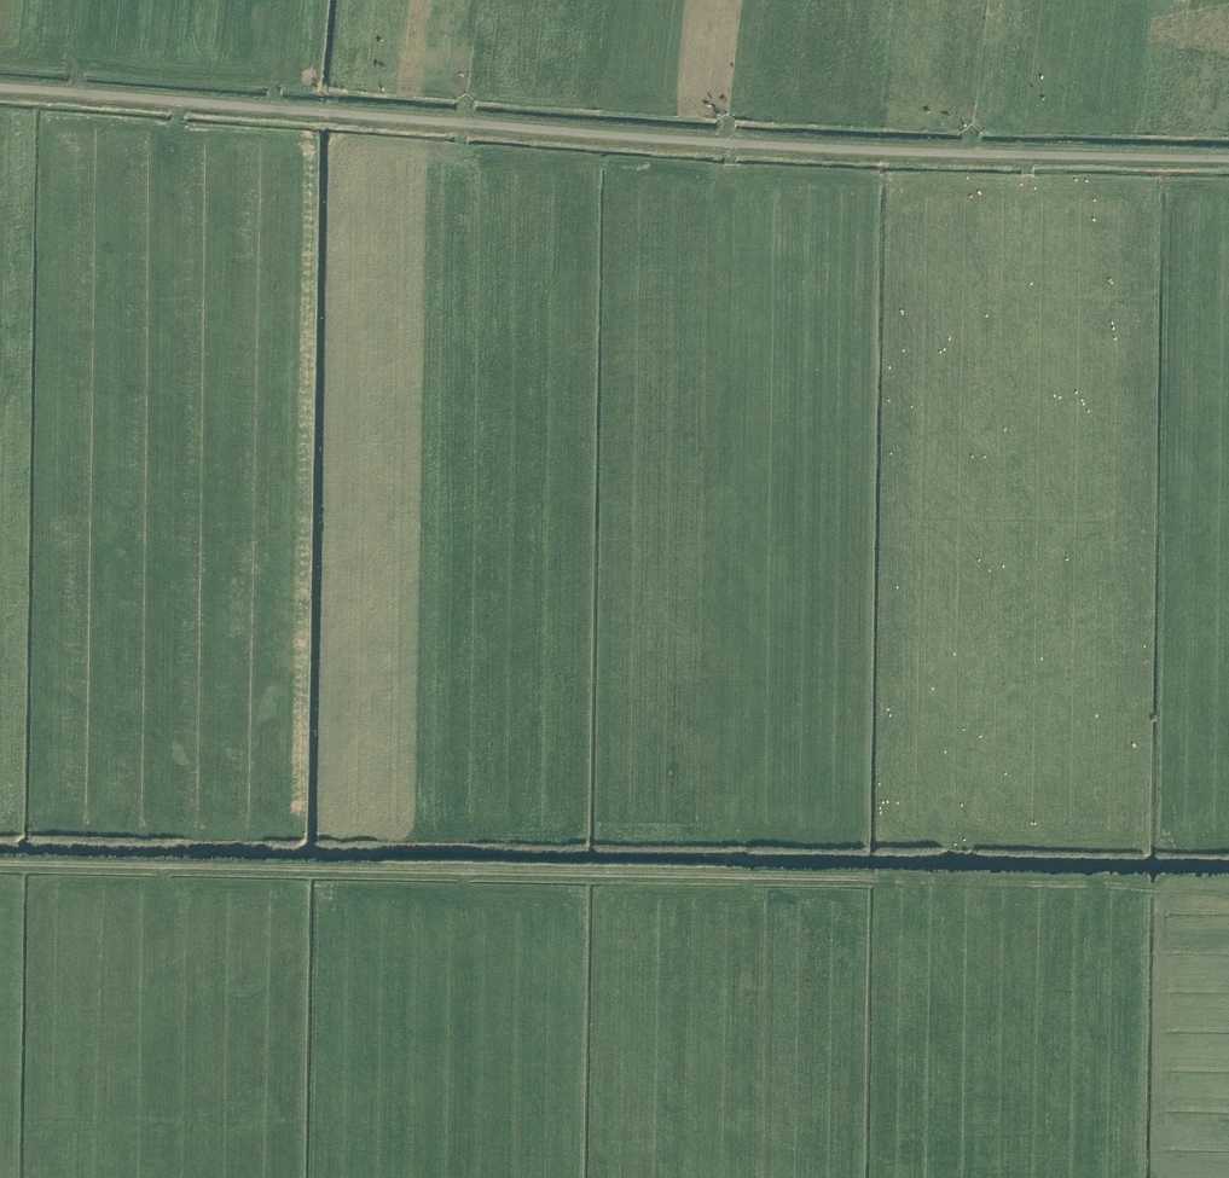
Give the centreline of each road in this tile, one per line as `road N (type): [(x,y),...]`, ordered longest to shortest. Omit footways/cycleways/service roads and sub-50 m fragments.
road 1 (unclassified): [(1228,156),(740,142),(0,84)]
road 2 (track): [(866,883),(0,868)]

